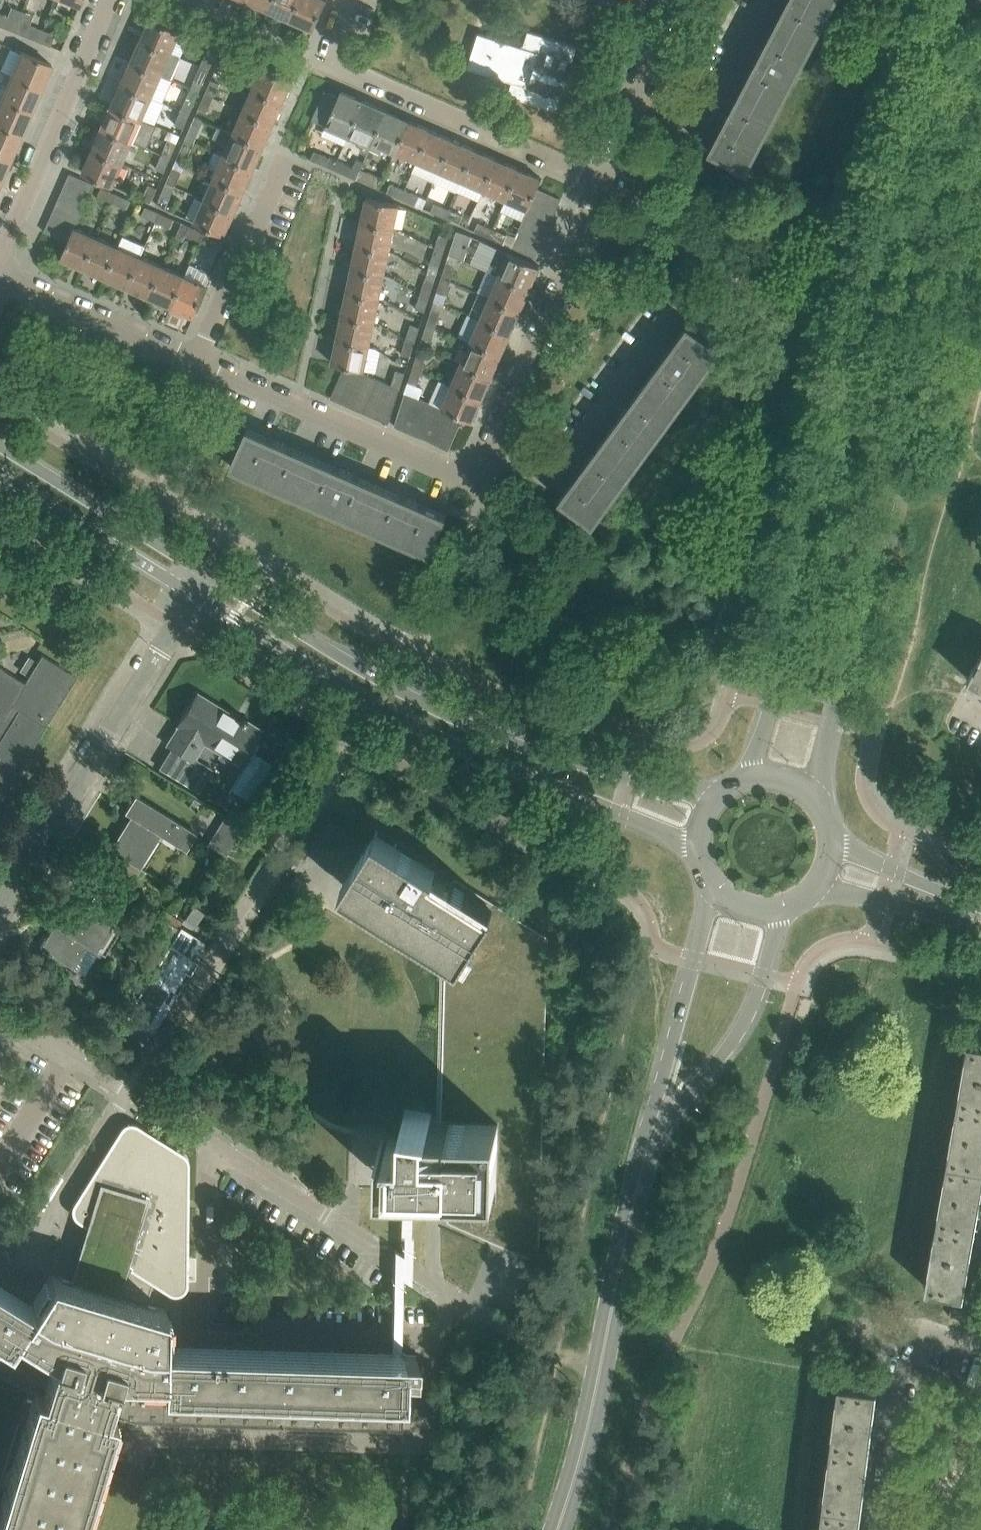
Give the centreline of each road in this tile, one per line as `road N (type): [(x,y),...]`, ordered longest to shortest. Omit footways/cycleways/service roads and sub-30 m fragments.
road 1 (tertiary): [(959,0),(752,778)]
road 2 (tertiary): [(817,801),(830,722),(980,154)]
road 3 (tertiary): [(195,594),(370,704),(480,760),(695,850)]
road 4 (tertiary): [(717,795),(548,754),(458,719),(209,572)]
road 5 (residential): [(521,1338),(136,1094)]
road 6 (residential): [(136,1094),(346,745)]
road 7 (tertiary): [(553,1529),(644,1152)]
road 8 (residential): [(195,594),(0,916)]
road 9 (residential): [(611,179),(350,67),(336,50),(346,0)]
road 10 (residential): [(192,369),(436,478),(464,480),(490,455)]
road 11 (residential): [(490,455),(611,179)]
road 12 (residential): [(0,263),(108,0)]
road 13 (tertiary): [(644,1152),(736,1038),(786,911)]
road 14 (tertiary): [(705,881),(704,915),(644,1152)]
road 15 (residential): [(490,455),(554,478),(672,318)]
road 16 (unclassified): [(881,1529),(908,1348),(919,1334),(934,1335),(980,1351)]
road 17 (tertiary): [(209,572),(0,444)]
road 18 (residential): [(192,369),(288,152)]
road 19 (residential): [(0,1268),(13,1276),(136,1094)]
road 20 (tertiary): [(0,475),(195,594)]
road 21 (residential): [(0,282),(192,369)]
road 22 (residential): [(629,111),(696,122),(762,0)]
road 23 (unclassified): [(821,885),(980,923)]
road 24 (unclassified): [(980,909),(833,843)]
road 25 (residential): [(136,1094),(0,1010)]

